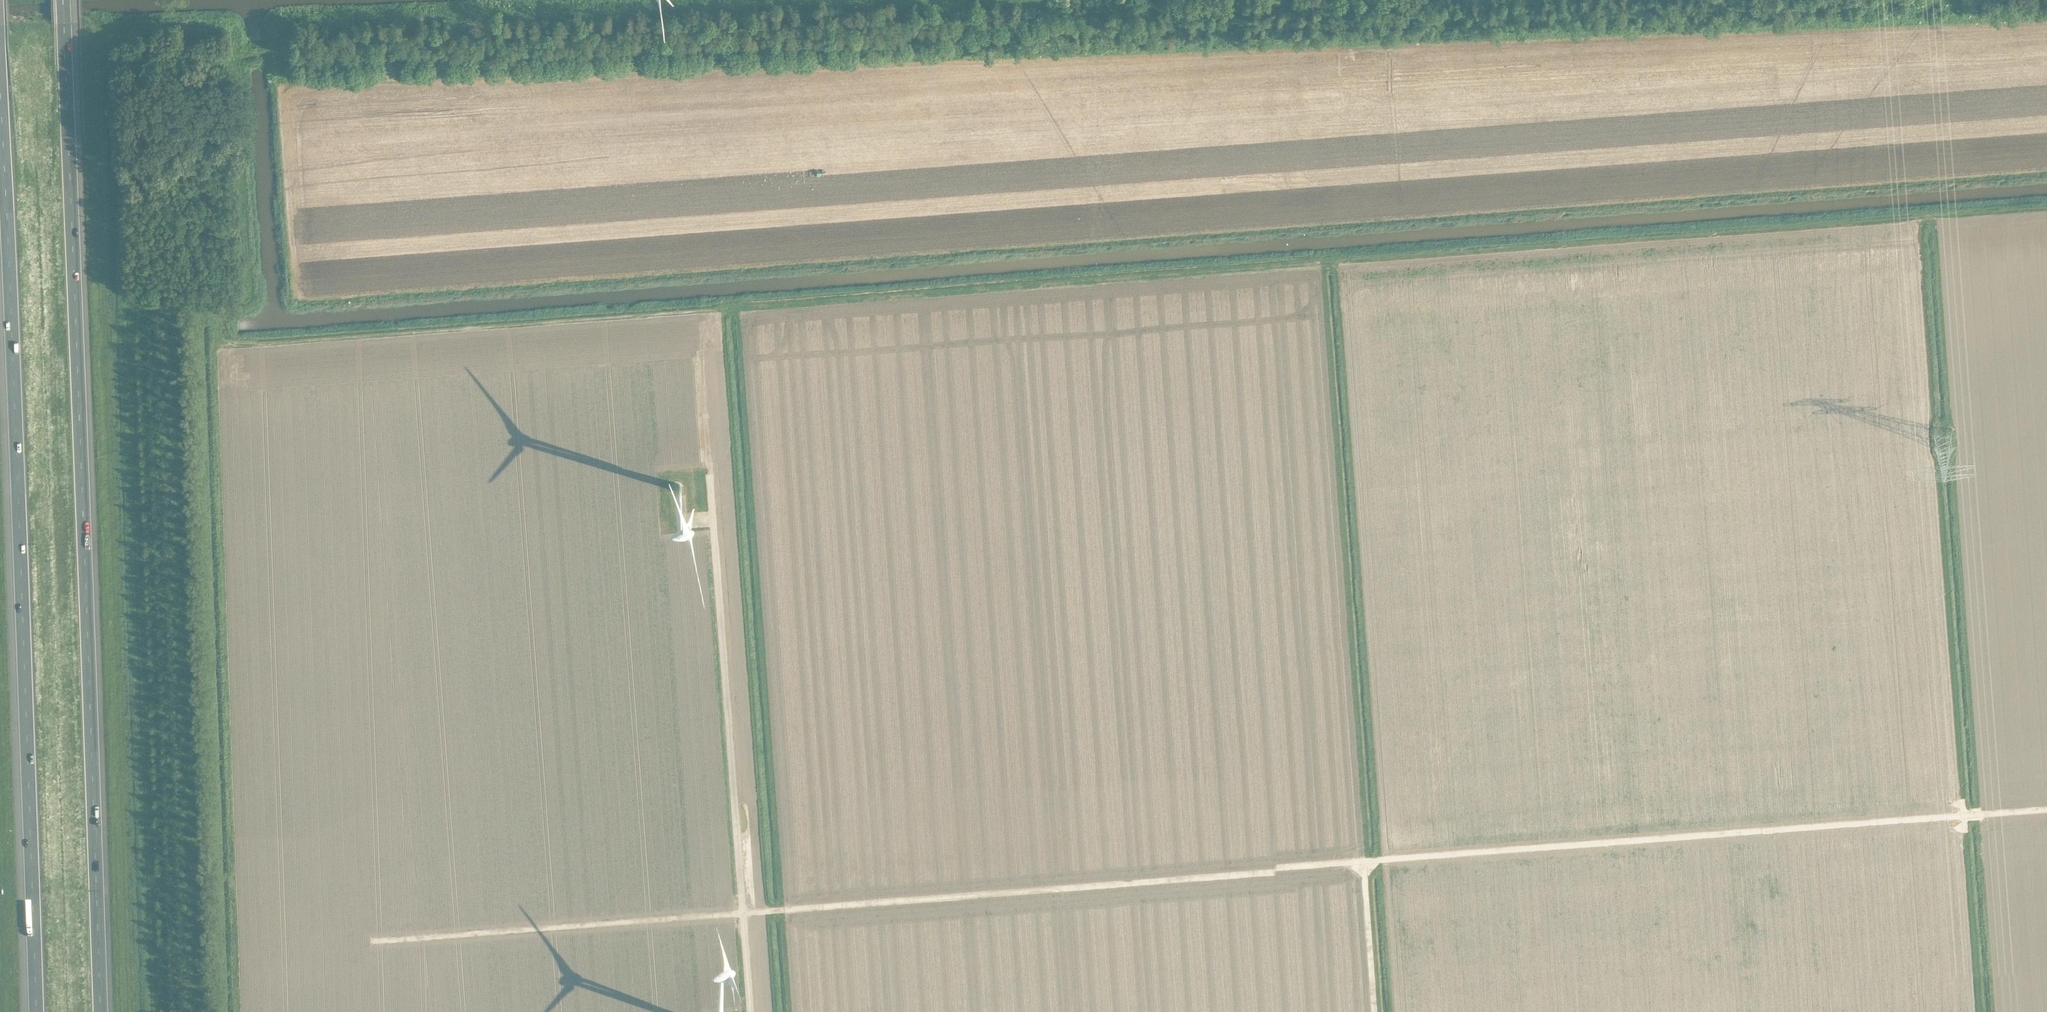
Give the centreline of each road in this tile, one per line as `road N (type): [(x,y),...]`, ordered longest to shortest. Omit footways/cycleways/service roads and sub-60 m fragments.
road 1 (motorway): [(101,1011),(62,0)]
road 2 (motorway): [(0,82),(36,1011)]

